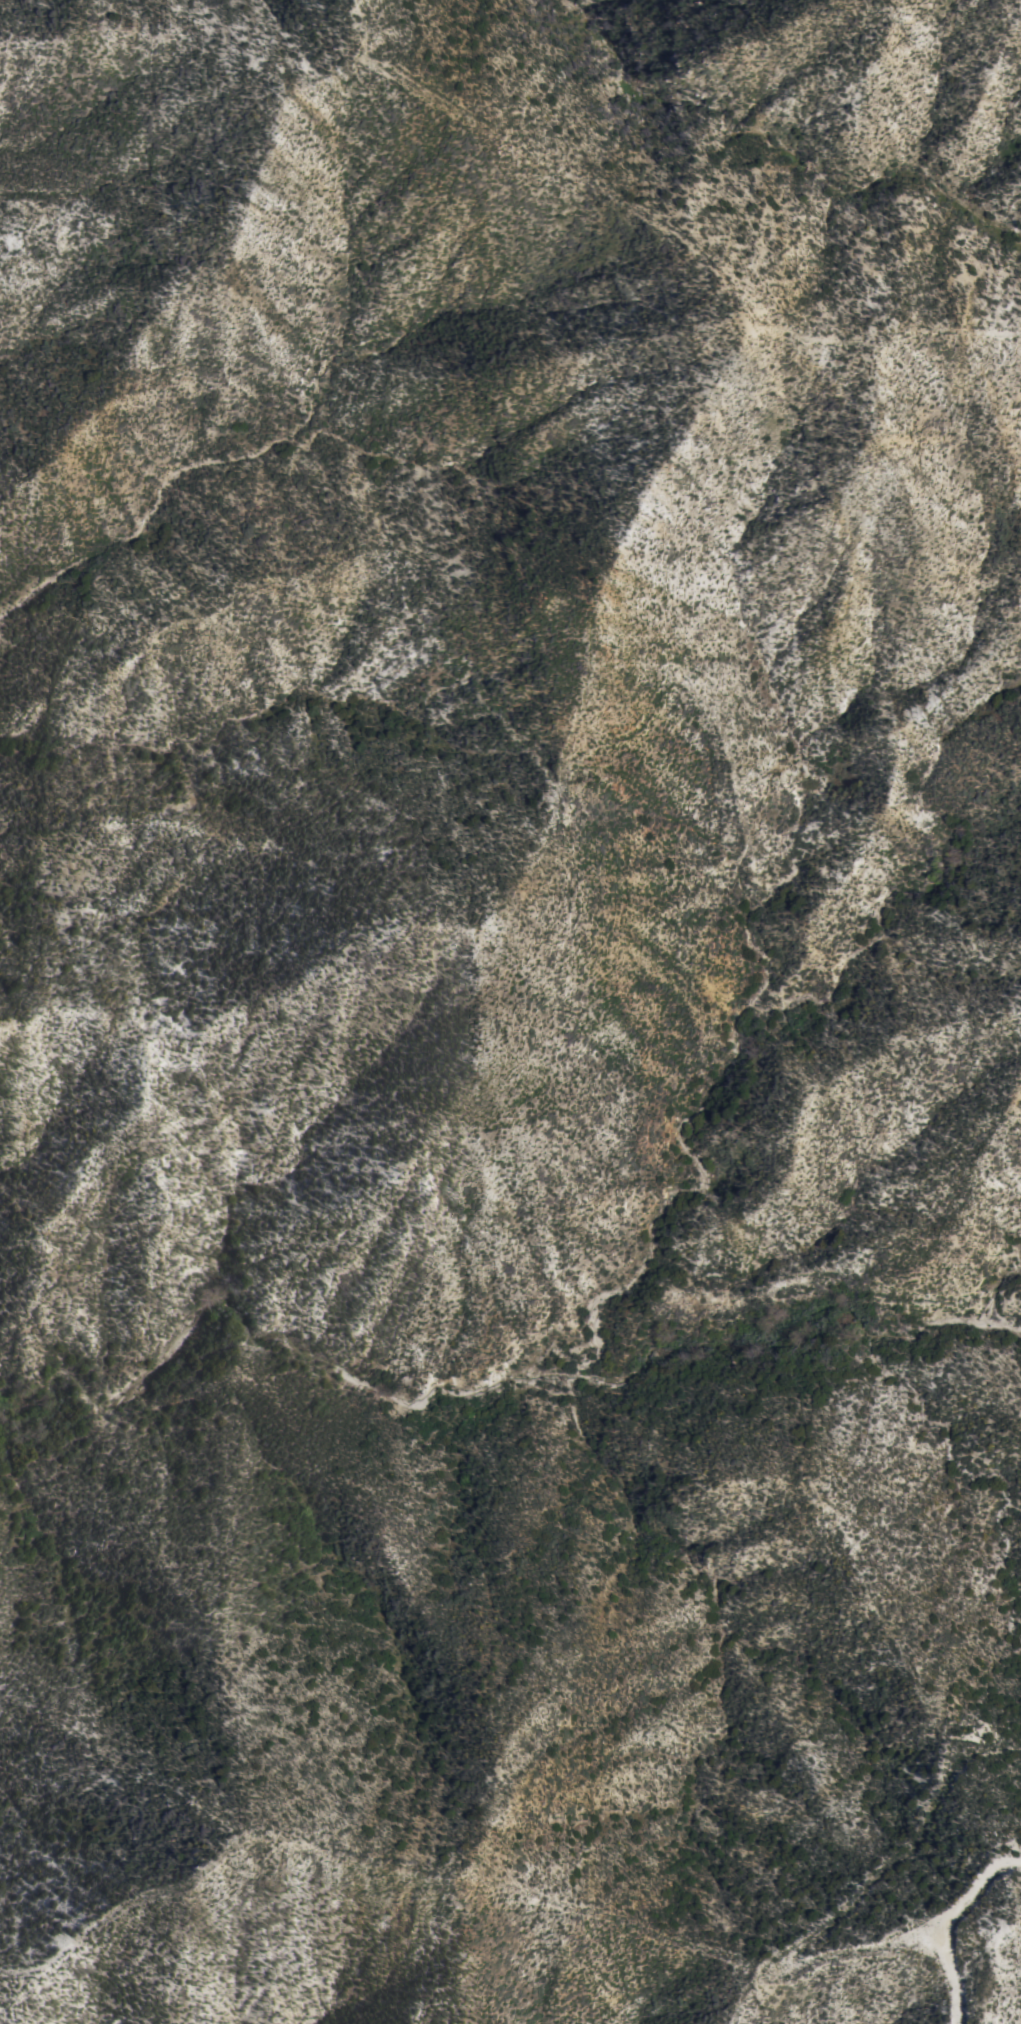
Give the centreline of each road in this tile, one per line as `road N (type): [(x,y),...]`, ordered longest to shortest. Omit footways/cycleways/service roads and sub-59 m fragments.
road 1 (track): [(963,2023),(944,1938),(950,1921),(993,1875),(1020,1863)]

